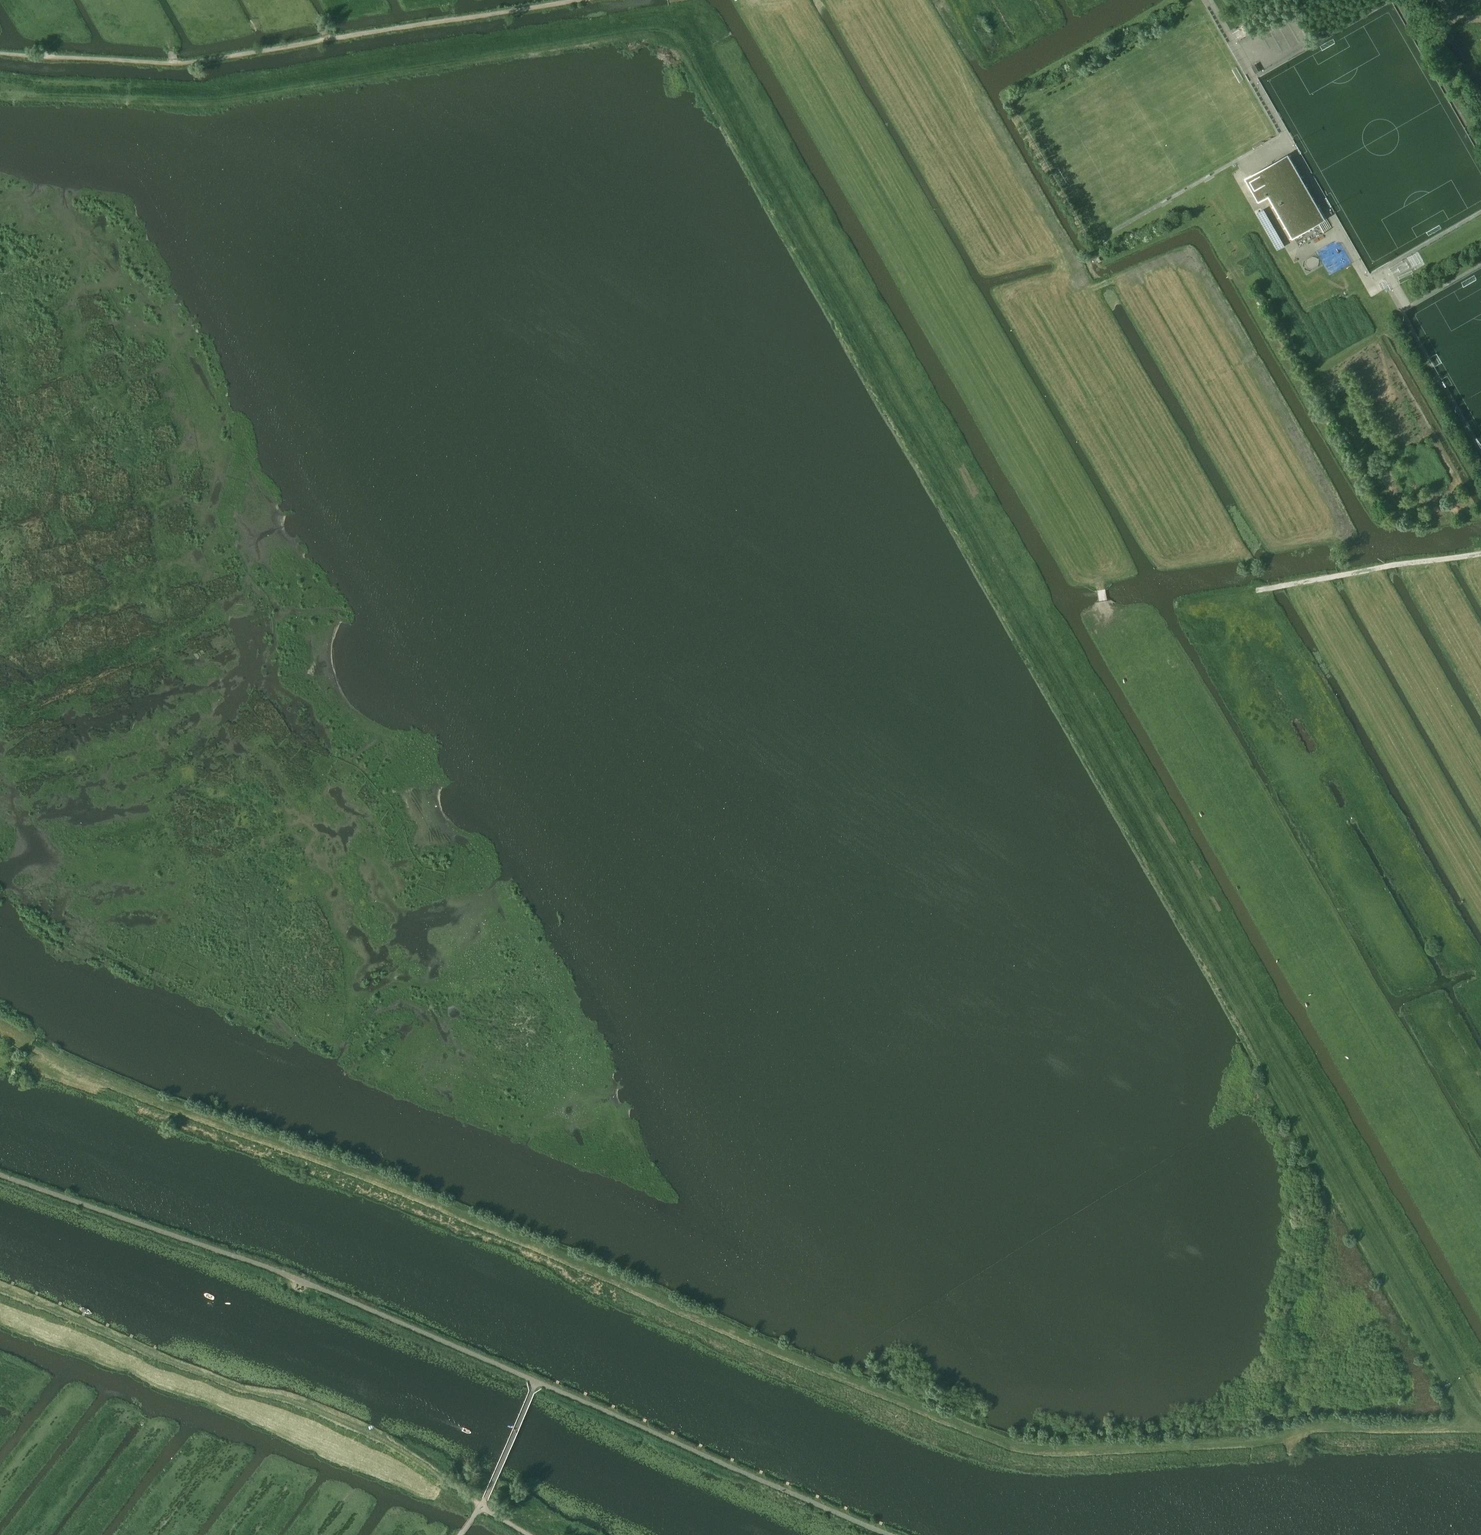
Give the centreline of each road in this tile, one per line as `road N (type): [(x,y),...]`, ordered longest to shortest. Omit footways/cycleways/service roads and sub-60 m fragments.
road 1 (track): [(1103,605),(1100,585),(949,345),(756,0)]
road 2 (track): [(0,53),(196,61),(585,0)]
road 3 (track): [(1257,590),(1480,554)]

